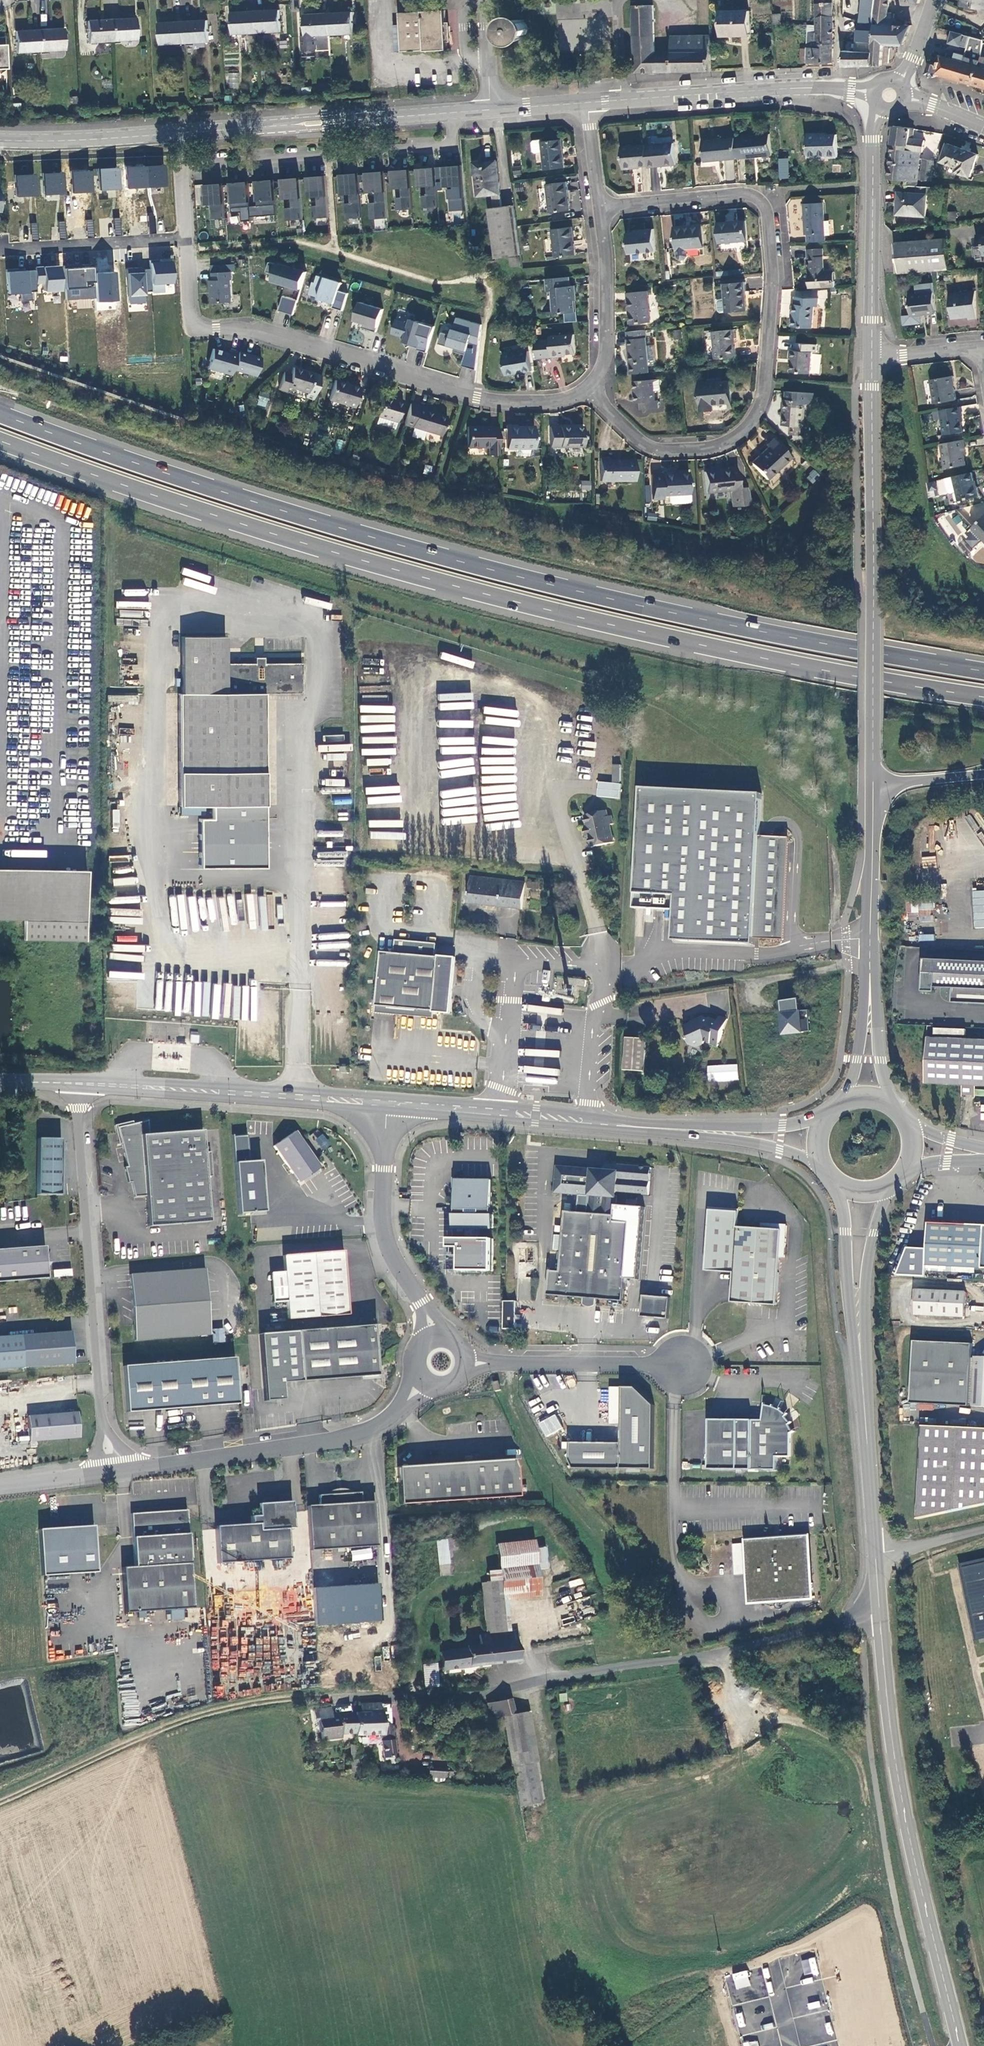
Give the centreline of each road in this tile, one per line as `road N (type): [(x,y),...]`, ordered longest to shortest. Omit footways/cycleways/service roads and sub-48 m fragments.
road 1 (trunk): [(983,672),(704,620),(476,566),(238,497),(0,415)]
road 2 (trunk): [(0,441),(230,520),(469,590),(776,661),(983,698)]
road 3 (residential): [(588,387),(639,440),(666,450),(732,440),(751,425),(767,384),(772,266),(761,200),(742,193),(599,208)]
road 4 (unclassified): [(880,1615),(498,1693),(358,1698)]
road 5 (residential): [(185,236),(191,316),(202,329),(279,337),(500,402),(556,401),(588,387)]
road 6 (primary): [(880,1615),(899,1779),(960,2045)]
road 7 (secondary): [(869,786),(872,358)]
road 8 (unclassified): [(111,1469),(100,1410),(79,1084)]
road 9 (track): [(358,1698),(219,1710),(0,1803)]
road 10 (track): [(674,1660),(633,1581),(544,1474),(517,1421),(502,1365)]
road 11 (unclassified): [(111,1469),(347,1437),(400,1413),(429,1383)]
road 12 (primary): [(79,1084),(387,1104)]
road 13 (secondary): [(888,96),(834,88),(587,102)]
road 14 (residential): [(452,113),(452,141),(441,146),(180,163)]
road 15 (secondary): [(452,113),(178,133)]
road 16 (primary): [(387,1104),(657,1129)]
road 17 (secondary): [(872,358),(874,132),(888,96)]
road 18 (unclassified): [(437,1341),(386,1239),(387,1104)]
road 19 (unclassified): [(679,1366),(466,1364)]
road 20 (secondary): [(870,981),(869,786)]
road 21 (primary): [(861,1363),(876,1554)]
road 22 (residential): [(0,250),(185,236)]
road 23 (residential): [(588,387),(607,343),(599,208)]
road 24 (primary): [(832,1186),(861,1363)]
road 25 (secondary): [(178,133),(0,140)]
road 26 (primary): [(861,1363),(868,1260),(889,1191)]
road 27 (primary): [(822,1115),(782,1126),(657,1129)]
road 28 (primary): [(657,1129),(750,1143),(817,1165)]
road 29 (secondary): [(894,1101),(880,1060),(870,981)]

